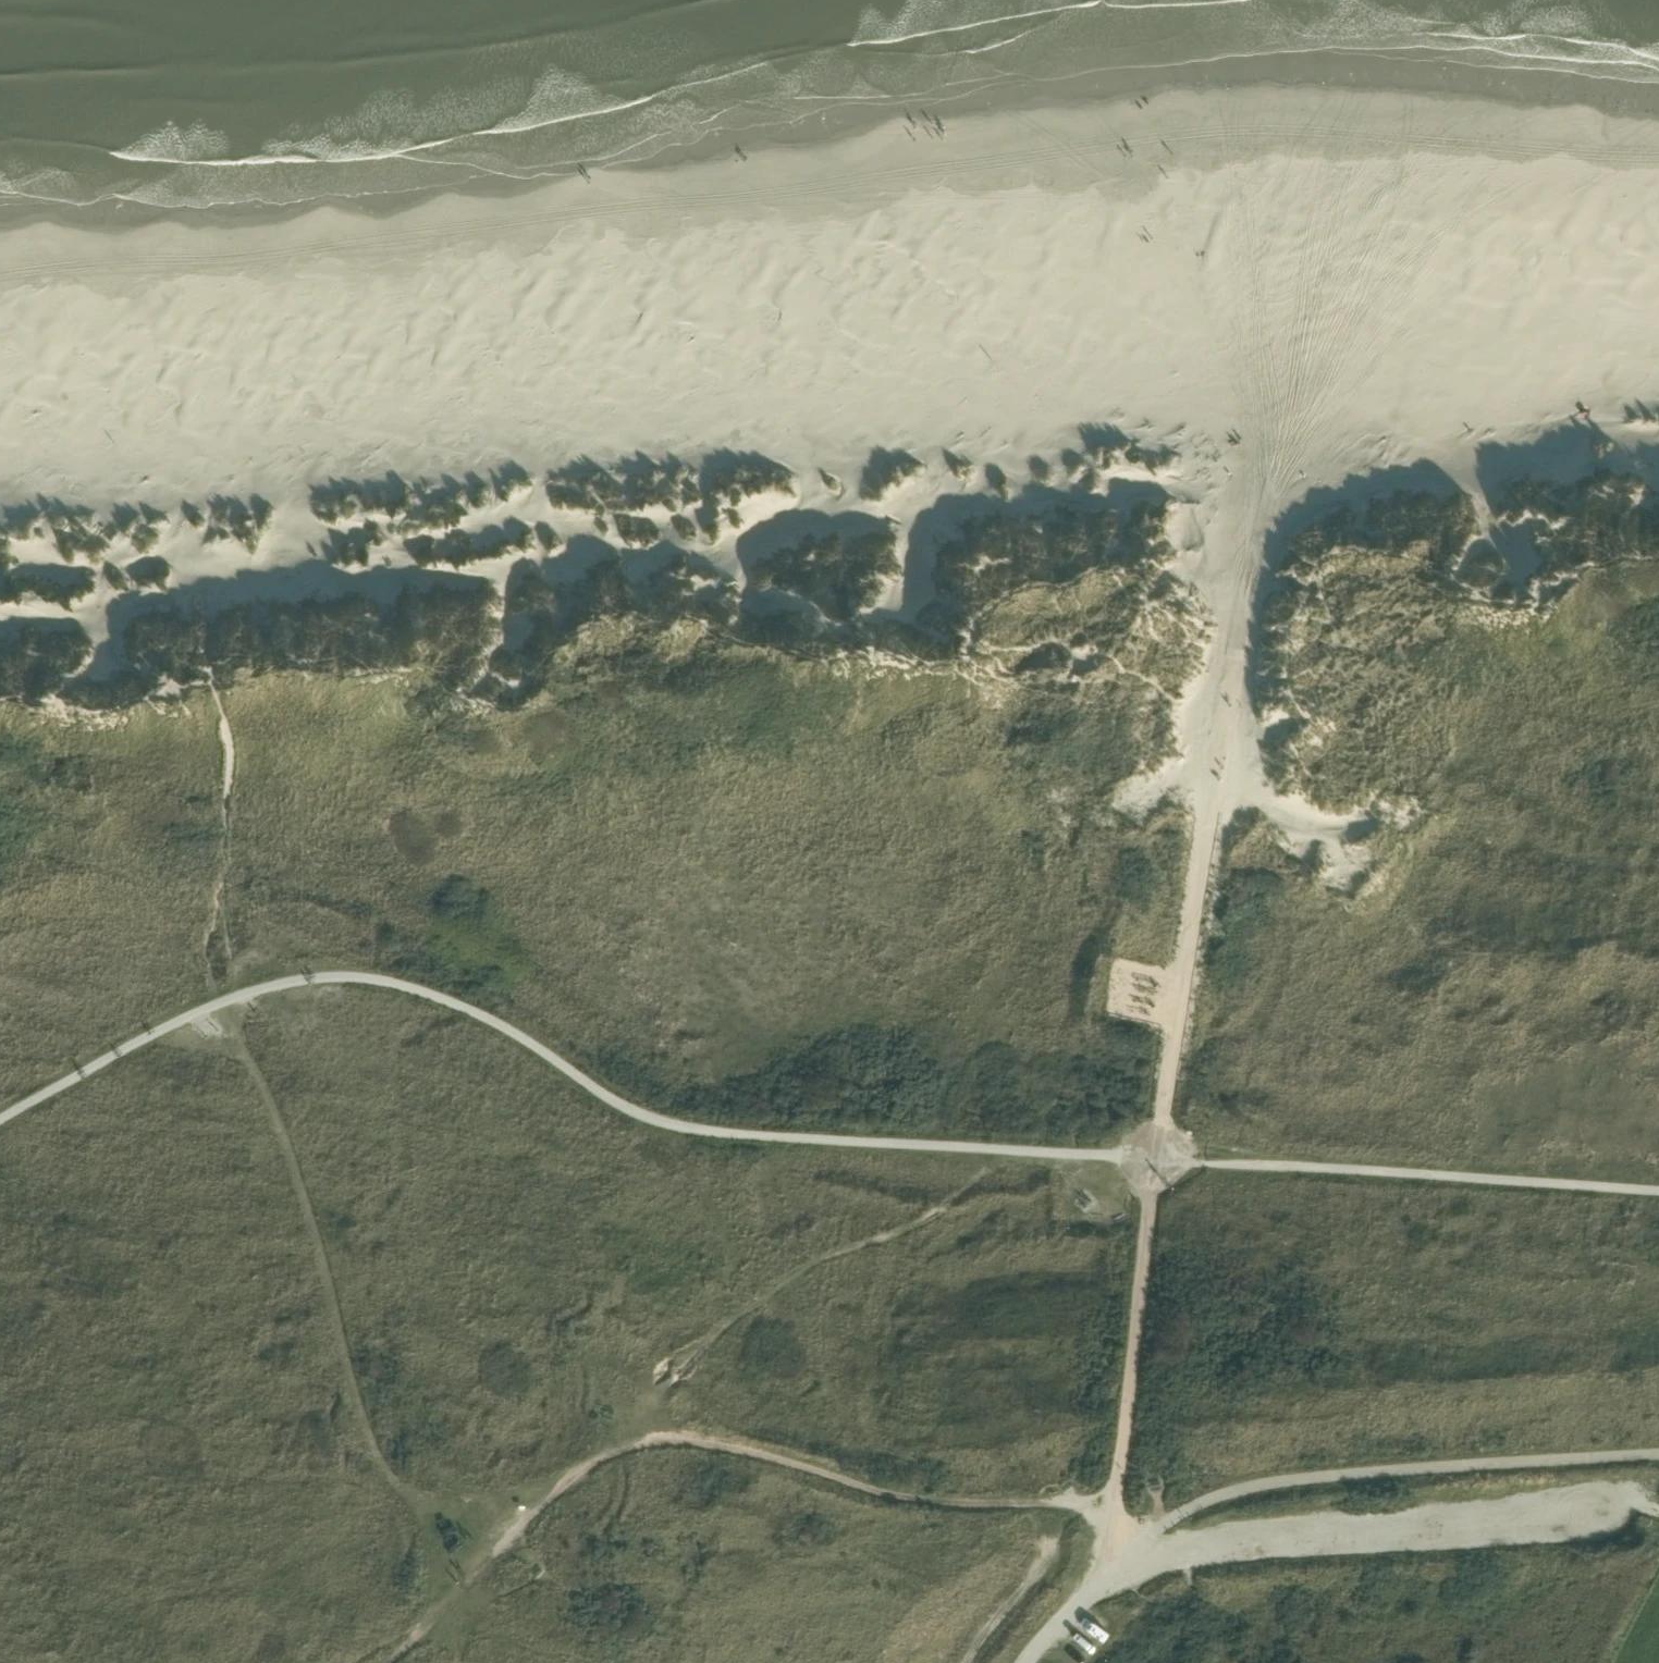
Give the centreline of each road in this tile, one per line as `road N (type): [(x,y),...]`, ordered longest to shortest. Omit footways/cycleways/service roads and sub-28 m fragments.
road 1 (unclassified): [(1036,1662),(1114,1552)]

